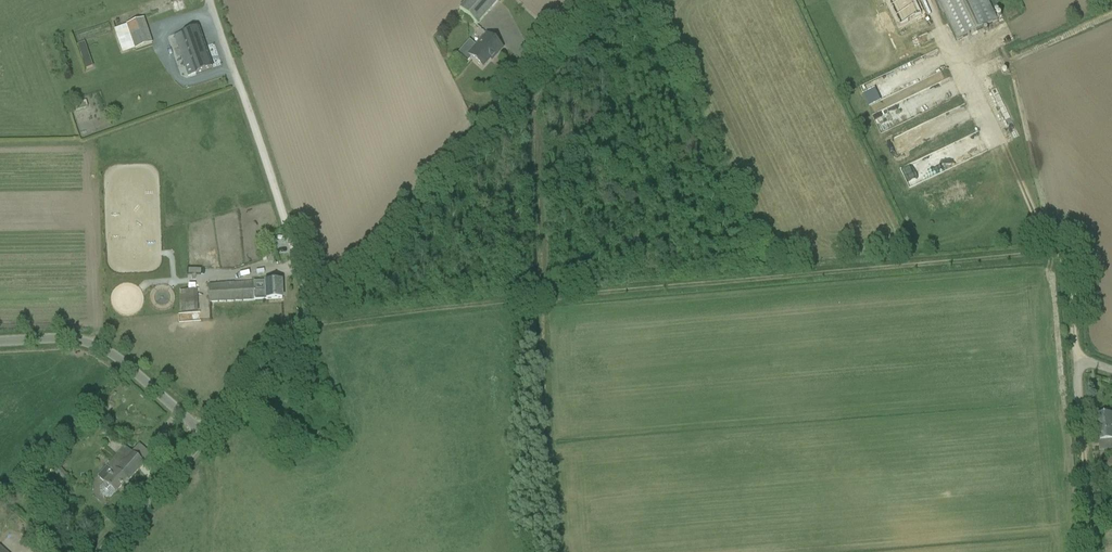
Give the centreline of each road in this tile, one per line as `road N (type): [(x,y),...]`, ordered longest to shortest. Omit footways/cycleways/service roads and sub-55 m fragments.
road 1 (track): [(210,0),(300,257),(312,319),(1057,257),(1068,270),(1093,551)]
road 2 (unclassified): [(205,437),(597,0)]
road 3 (unclassified): [(205,437),(100,346),(0,341)]
road 4 (track): [(1057,257),(976,80)]
road 5 (unclassified): [(102,551),(205,437)]
road 6 (track): [(976,80),(1111,19)]

